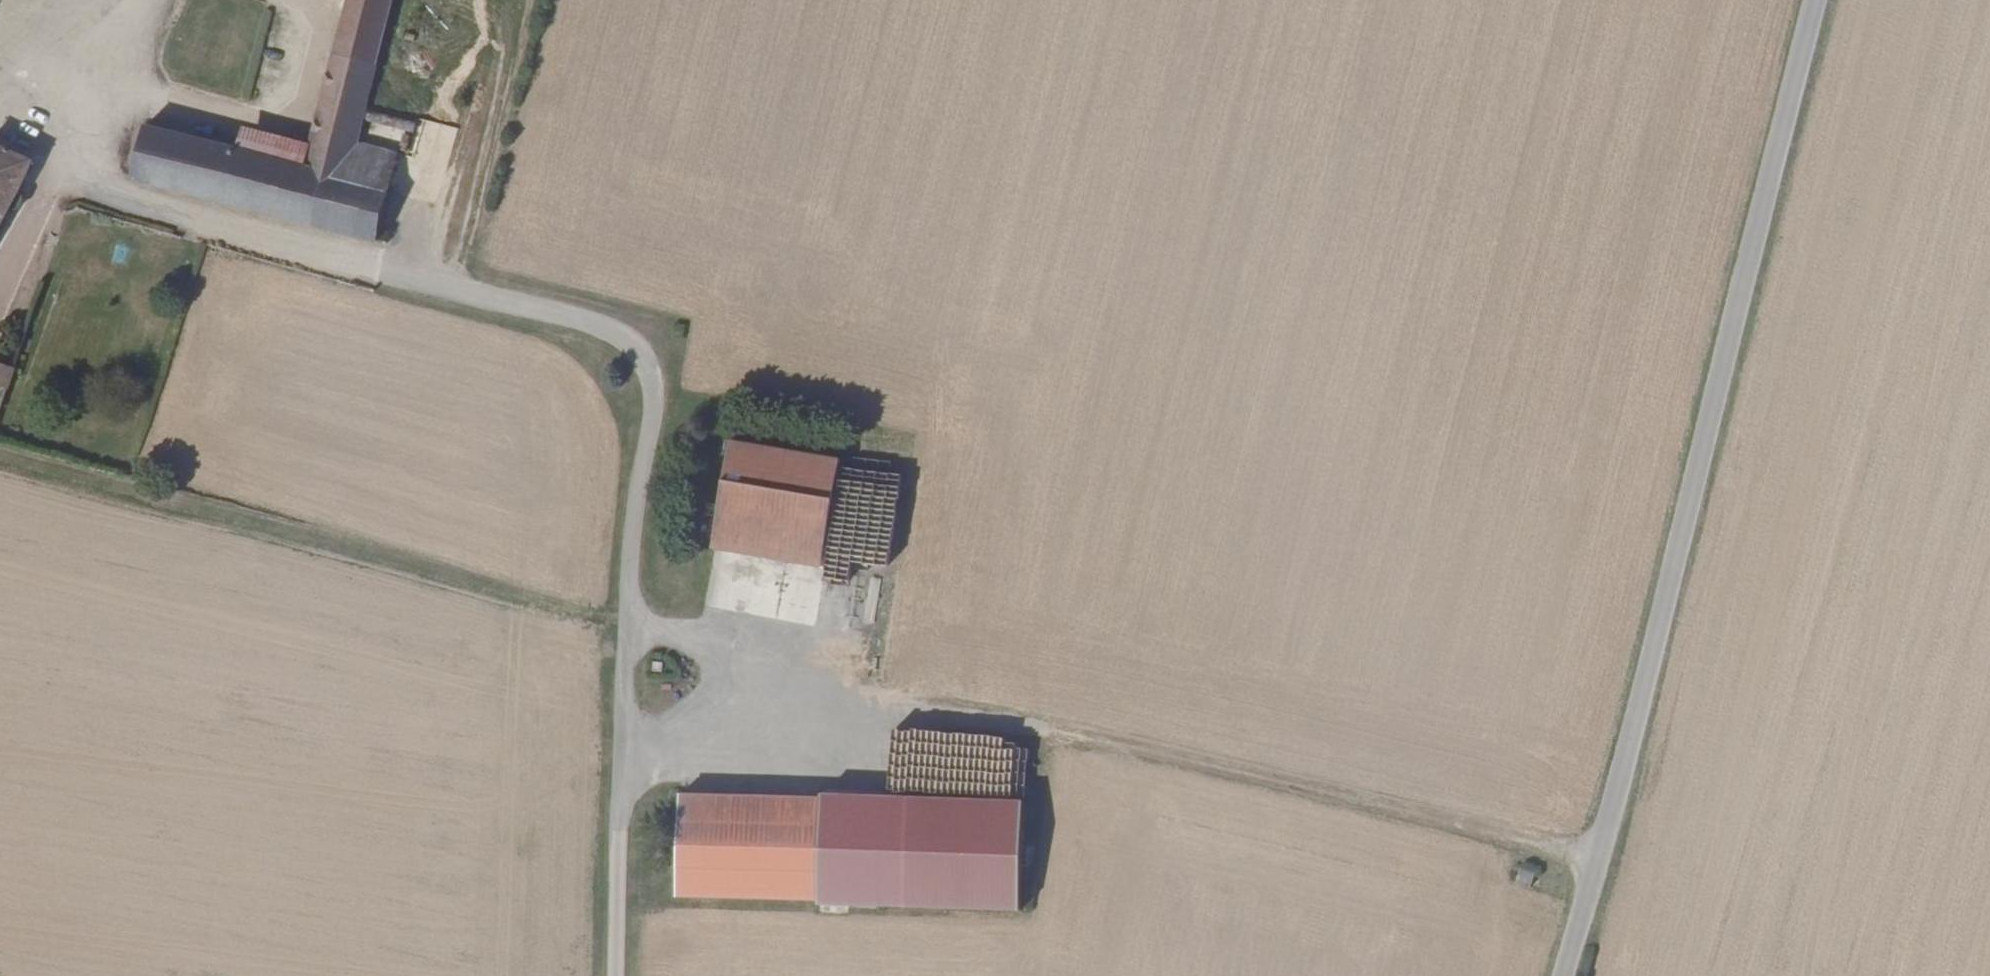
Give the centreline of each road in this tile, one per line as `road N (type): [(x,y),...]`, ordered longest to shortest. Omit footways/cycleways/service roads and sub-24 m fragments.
road 1 (unclassified): [(1809,0),(1607,880),(1577,975)]
road 2 (track): [(1608,876),(1109,747),(884,710),(638,642)]
road 3 (track): [(0,454),(638,642)]
road 4 (unclassified): [(623,975),(638,642)]

